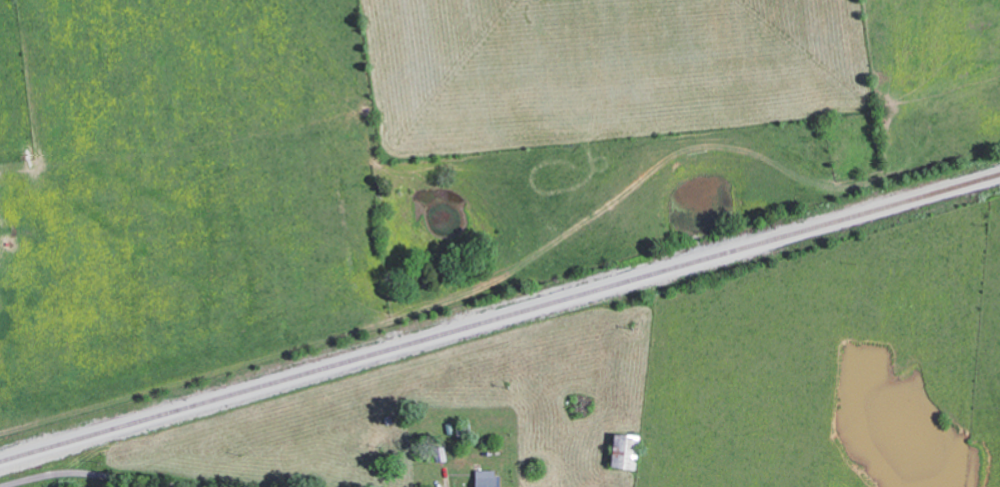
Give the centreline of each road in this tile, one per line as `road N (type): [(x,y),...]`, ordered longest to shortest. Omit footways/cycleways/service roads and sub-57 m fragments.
road 1 (residential): [(6,486),(68,475),(177,486)]

